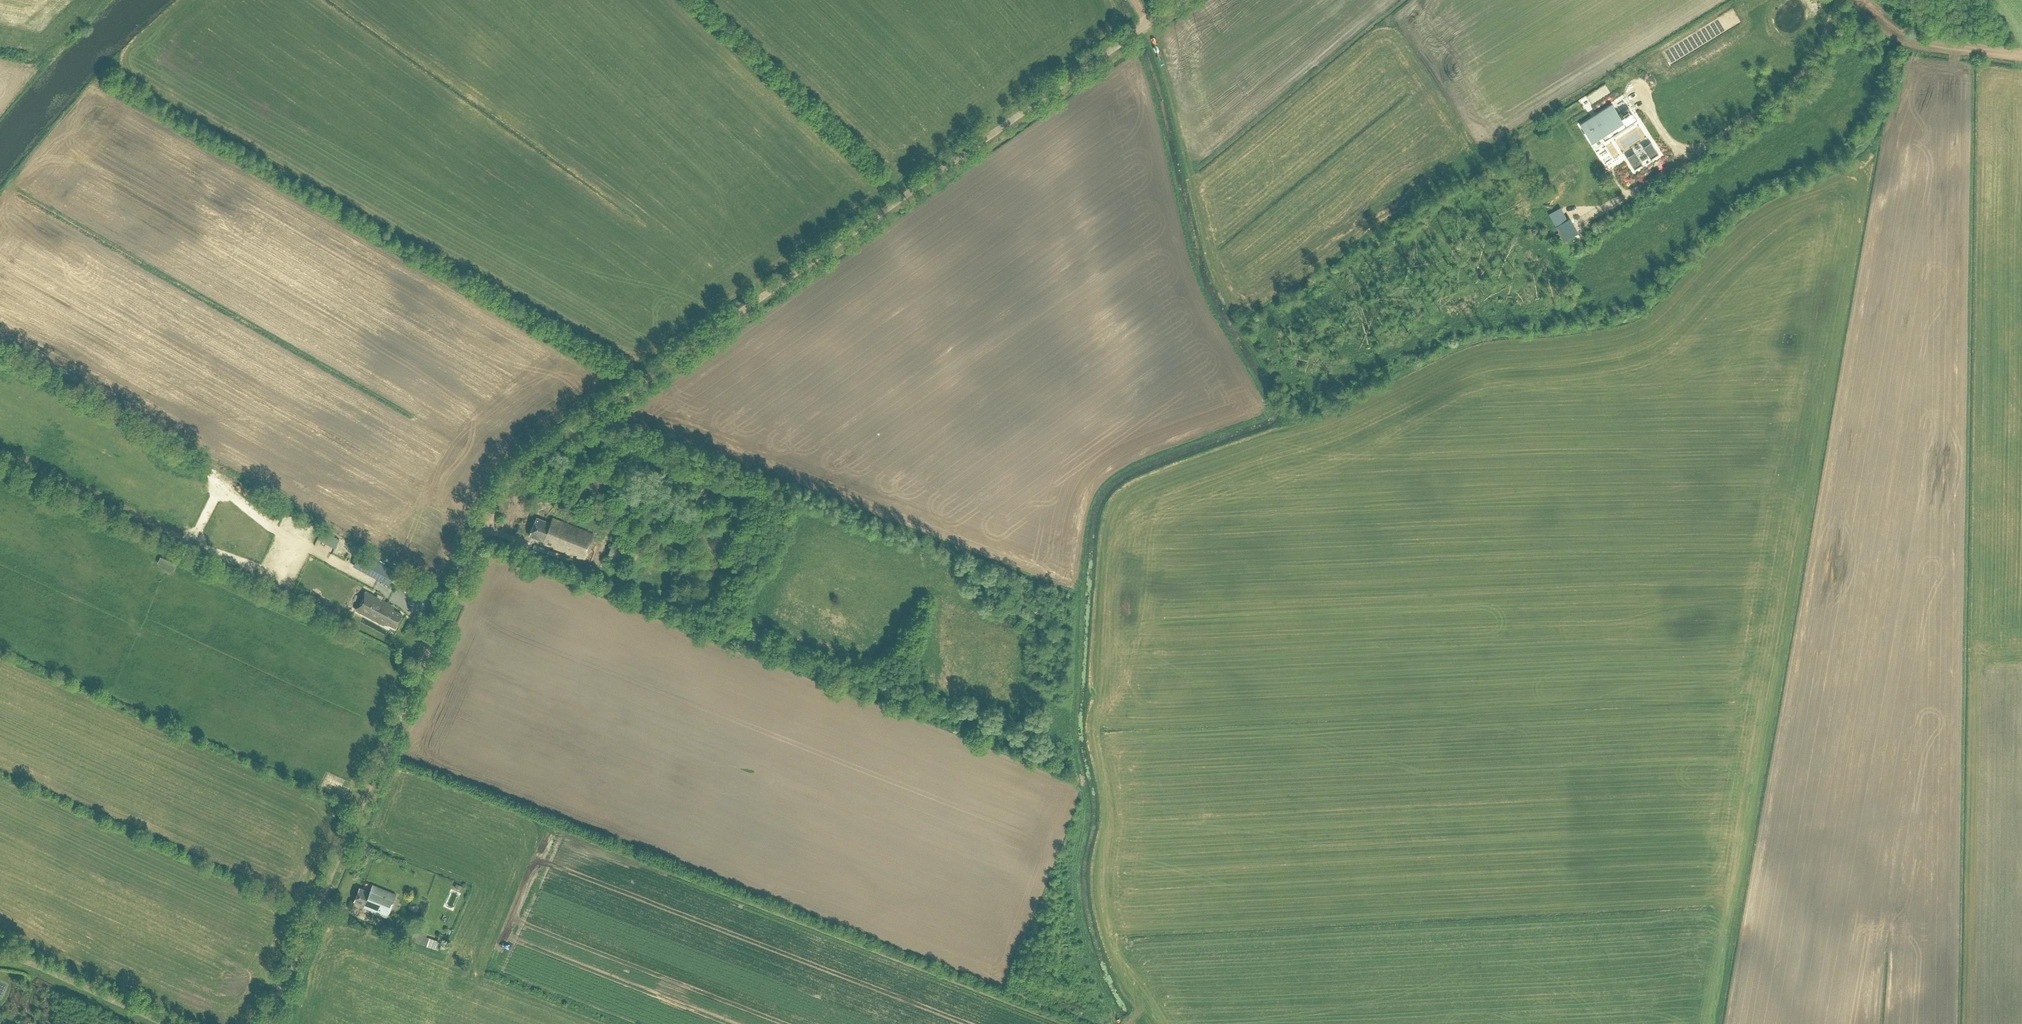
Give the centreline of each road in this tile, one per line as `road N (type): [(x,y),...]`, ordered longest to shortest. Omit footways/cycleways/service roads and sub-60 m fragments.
road 1 (unclassified): [(264,1023),(510,479),(1179,0)]
road 2 (track): [(2021,55),(1915,40),(1858,0)]

